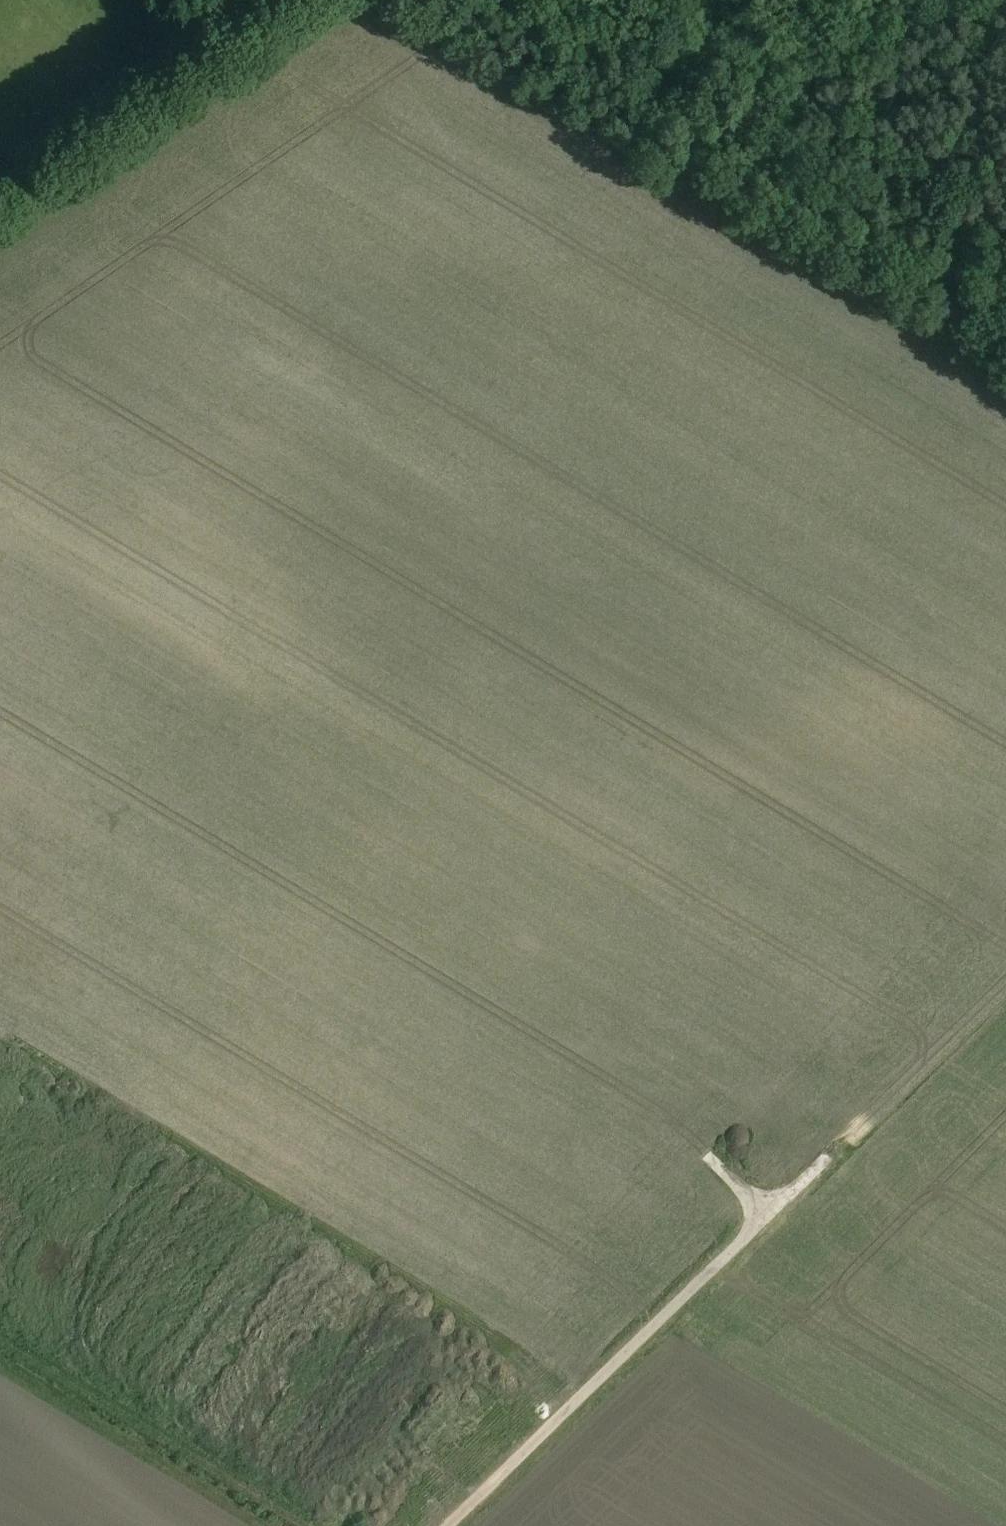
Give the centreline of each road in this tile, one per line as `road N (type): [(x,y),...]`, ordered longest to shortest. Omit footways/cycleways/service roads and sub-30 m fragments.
road 1 (unclassified): [(447,1525),(700,1280)]
road 2 (track): [(0,183),(266,0)]

